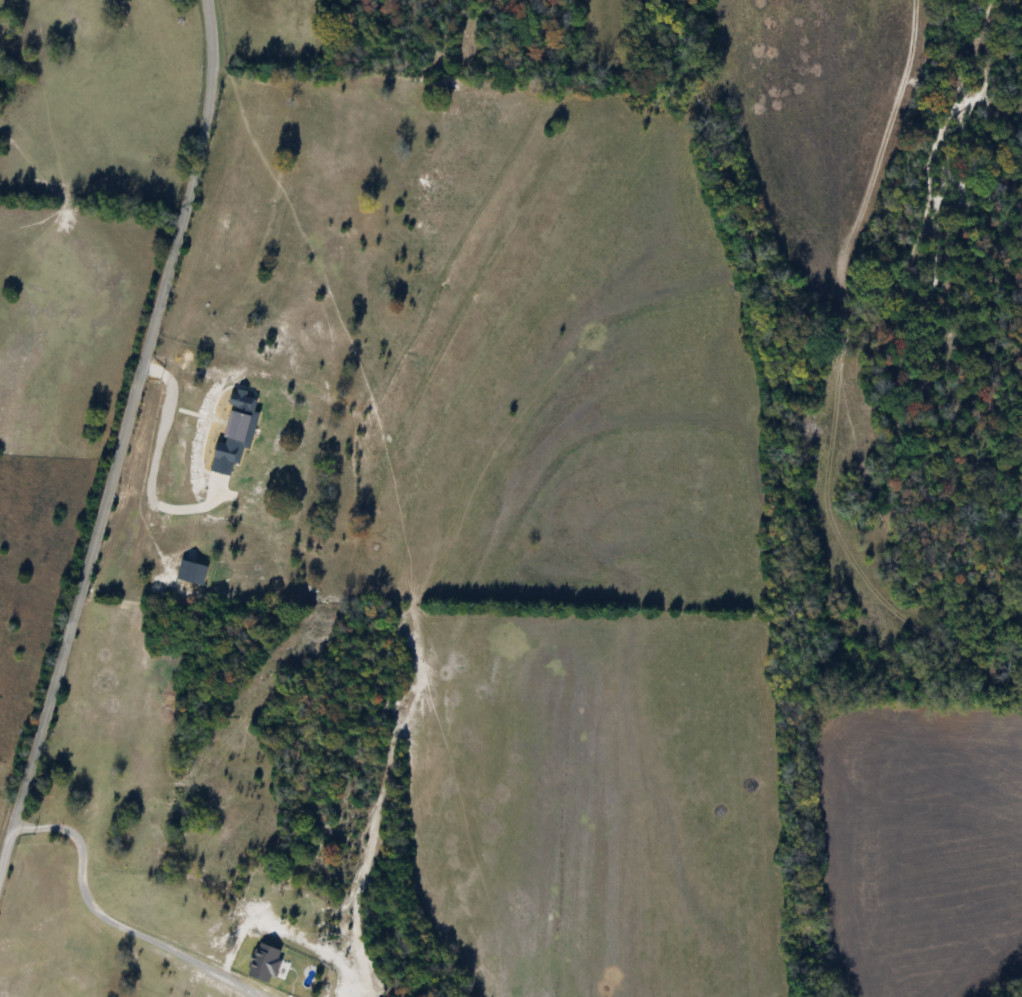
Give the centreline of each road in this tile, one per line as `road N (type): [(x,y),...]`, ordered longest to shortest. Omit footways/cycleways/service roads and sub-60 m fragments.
road 1 (residential): [(0,866),(199,147),(212,56),(204,0)]
road 2 (residential): [(981,0),(981,81),(950,104),(940,123),(890,330),(845,346),(823,492),(827,531),(879,594),(1021,676)]

